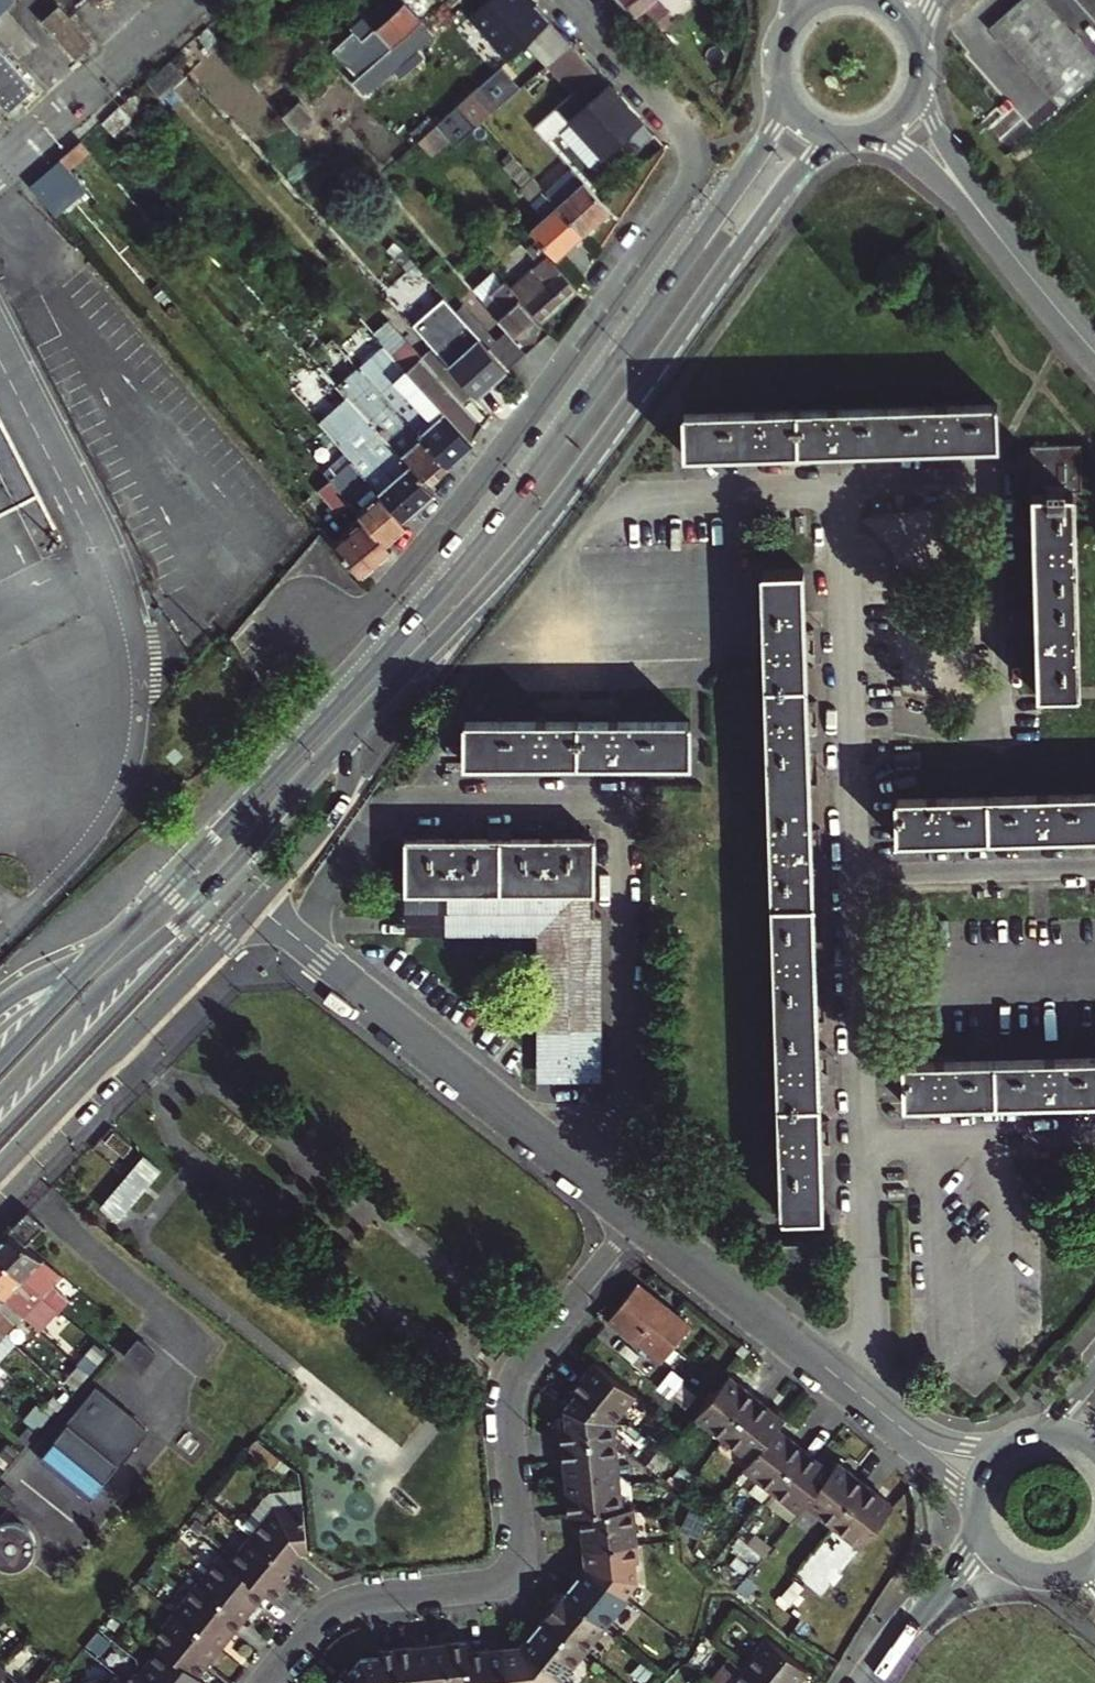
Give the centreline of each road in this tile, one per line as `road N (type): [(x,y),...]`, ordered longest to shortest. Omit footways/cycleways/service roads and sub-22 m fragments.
road 1 (primary): [(777,83),(766,143),(483,543),(106,955)]
road 2 (residential): [(310,631),(358,614),(391,582),(515,429),(687,190),(687,145),(675,122),(569,0)]
road 3 (primary): [(351,730),(537,530),(796,173),(846,141)]
road 4 (residential): [(636,1216),(513,1387),(522,1542),(514,1574),(486,1587),(339,1606),(268,1682)]
road 5 (residential): [(850,733),(997,730),(991,490),(843,493)]
road 6 (primary): [(0,1095),(351,730)]
road 7 (tertiary): [(255,906),(636,1216)]
road 8 (tertiary): [(0,1171),(255,906)]
road 9 (tertiary): [(636,1216),(867,1401)]
road 10 (residential): [(853,877),(860,1144)]
road 11 (residential): [(860,1144),(867,1401)]
road 12 (residential): [(0,160),(183,0)]
road 13 (residential): [(853,877),(1094,871)]
road 14 (residential): [(843,493),(850,733)]
road 15 (residential): [(1094,1136),(860,1144)]
road 16 (residential): [(843,493),(622,499)]
road 17 (primary): [(255,906),(342,810),(351,730)]
road 18 (tertiary): [(980,1516),(960,1560),(872,1682)]
road 19 (tertiary): [(1012,252),(935,124),(923,77)]
road 20 (tertiary): [(870,139),(918,160),(1012,252)]
road 21 (tertiary): [(867,1401),(979,1508)]
road 22 (tertiary): [(1011,1445),(953,1444),(867,1401)]
road 23 (primary): [(106,955),(0,1063)]
road 24 (tertiary): [(980,1516),(993,1546),(1028,1571),(1060,1573),(1094,1557)]
road 25 (residential): [(850,733),(853,877)]
road 26 (tertiary): [(1094,349),(1012,252)]

